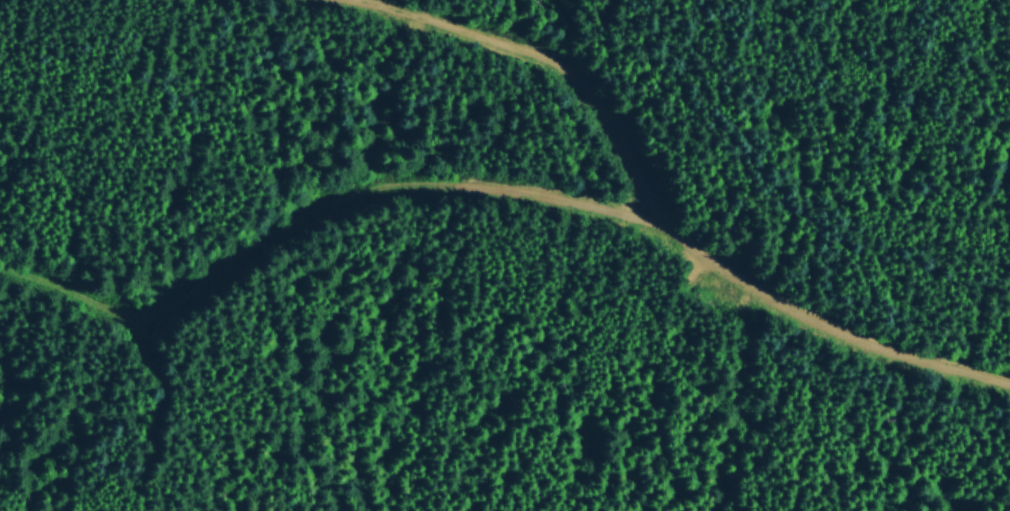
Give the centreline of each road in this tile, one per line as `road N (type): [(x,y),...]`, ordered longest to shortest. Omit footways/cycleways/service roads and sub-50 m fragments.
road 1 (track): [(0,268),(128,310),(178,291),(255,238),(355,195),(448,182),(518,190),(638,218),(830,326),(1009,387)]
road 2 (track): [(676,238),(567,74),(539,57),(356,0)]
road 3 (track): [(38,510),(39,465),(86,425),(149,415),(168,402),(155,338),(178,291)]

